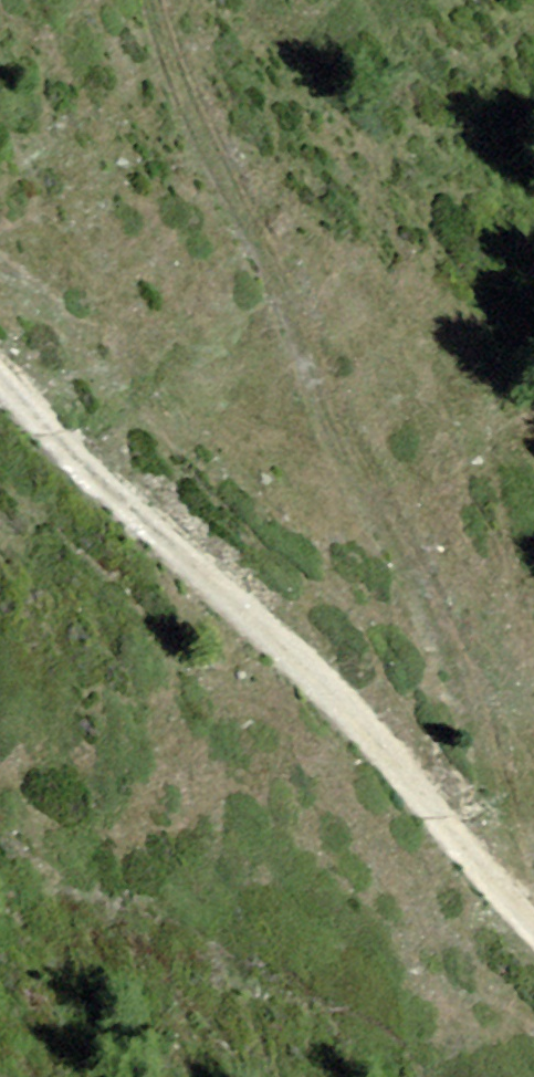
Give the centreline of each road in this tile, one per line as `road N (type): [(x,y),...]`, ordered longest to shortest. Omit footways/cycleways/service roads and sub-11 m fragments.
road 1 (track): [(533,892),(492,746),(415,562),(157,0)]
road 2 (track): [(533,899),(0,367)]

